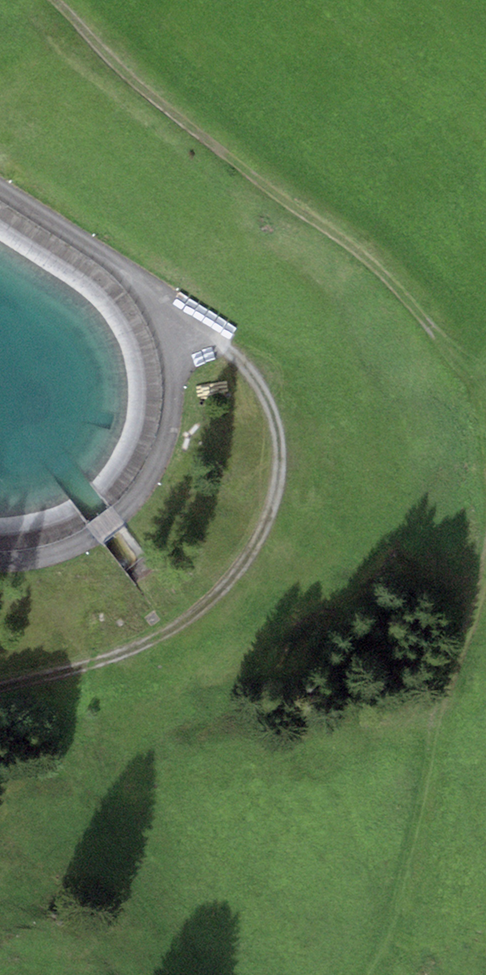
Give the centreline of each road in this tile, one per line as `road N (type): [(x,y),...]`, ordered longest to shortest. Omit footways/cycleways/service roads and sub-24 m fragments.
road 1 (track): [(430,738),(480,579),(483,427),(462,365),(384,278),(55,0)]
road 2 (track): [(90,242),(216,328),(246,359),(273,410),(279,472),(264,534),(212,596),(146,640),(0,689)]

